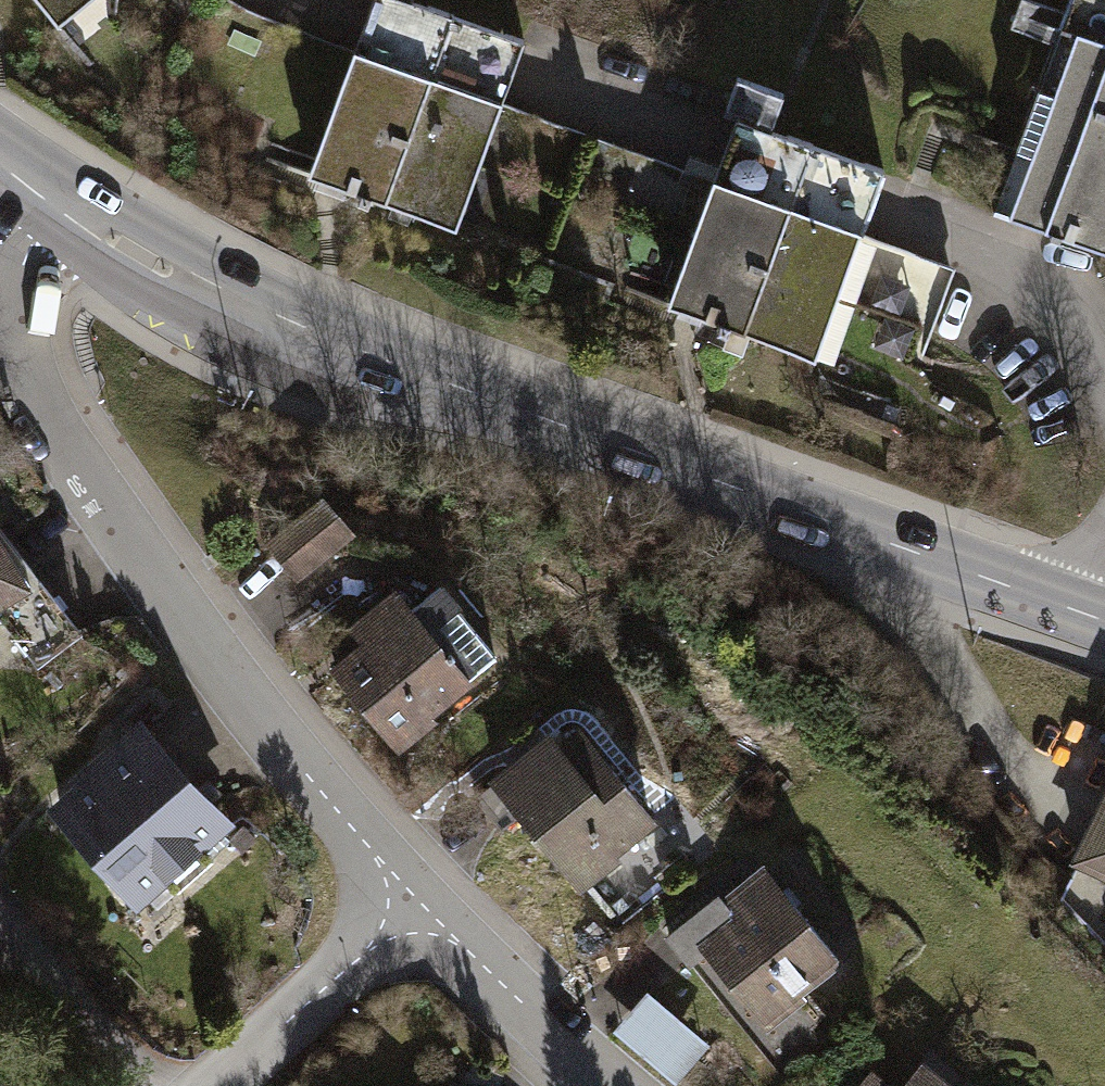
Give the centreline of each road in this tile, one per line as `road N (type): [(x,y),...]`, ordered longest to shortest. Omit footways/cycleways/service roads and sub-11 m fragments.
road 1 (secondary): [(1104,623),(185,285),(26,195)]
road 2 (residential): [(1104,359),(1062,295),(995,241),(311,0)]
road 3 (residential): [(26,195),(10,248),(17,341),(225,674),(418,911)]
road 4 (residential): [(418,911),(209,1085)]
road 5 (residential): [(418,911),(611,1085)]

